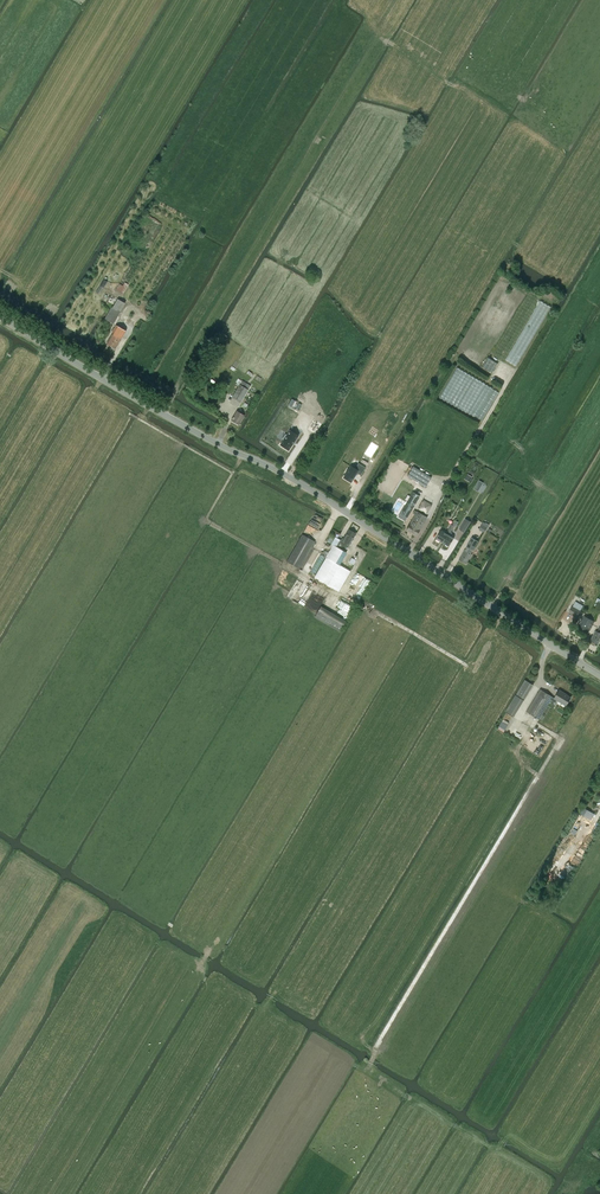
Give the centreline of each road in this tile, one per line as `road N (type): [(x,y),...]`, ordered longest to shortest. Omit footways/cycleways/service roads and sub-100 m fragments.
road 1 (tertiary): [(599,674),(286,475),(0,316)]
road 2 (track): [(205,519),(232,473),(129,413)]

